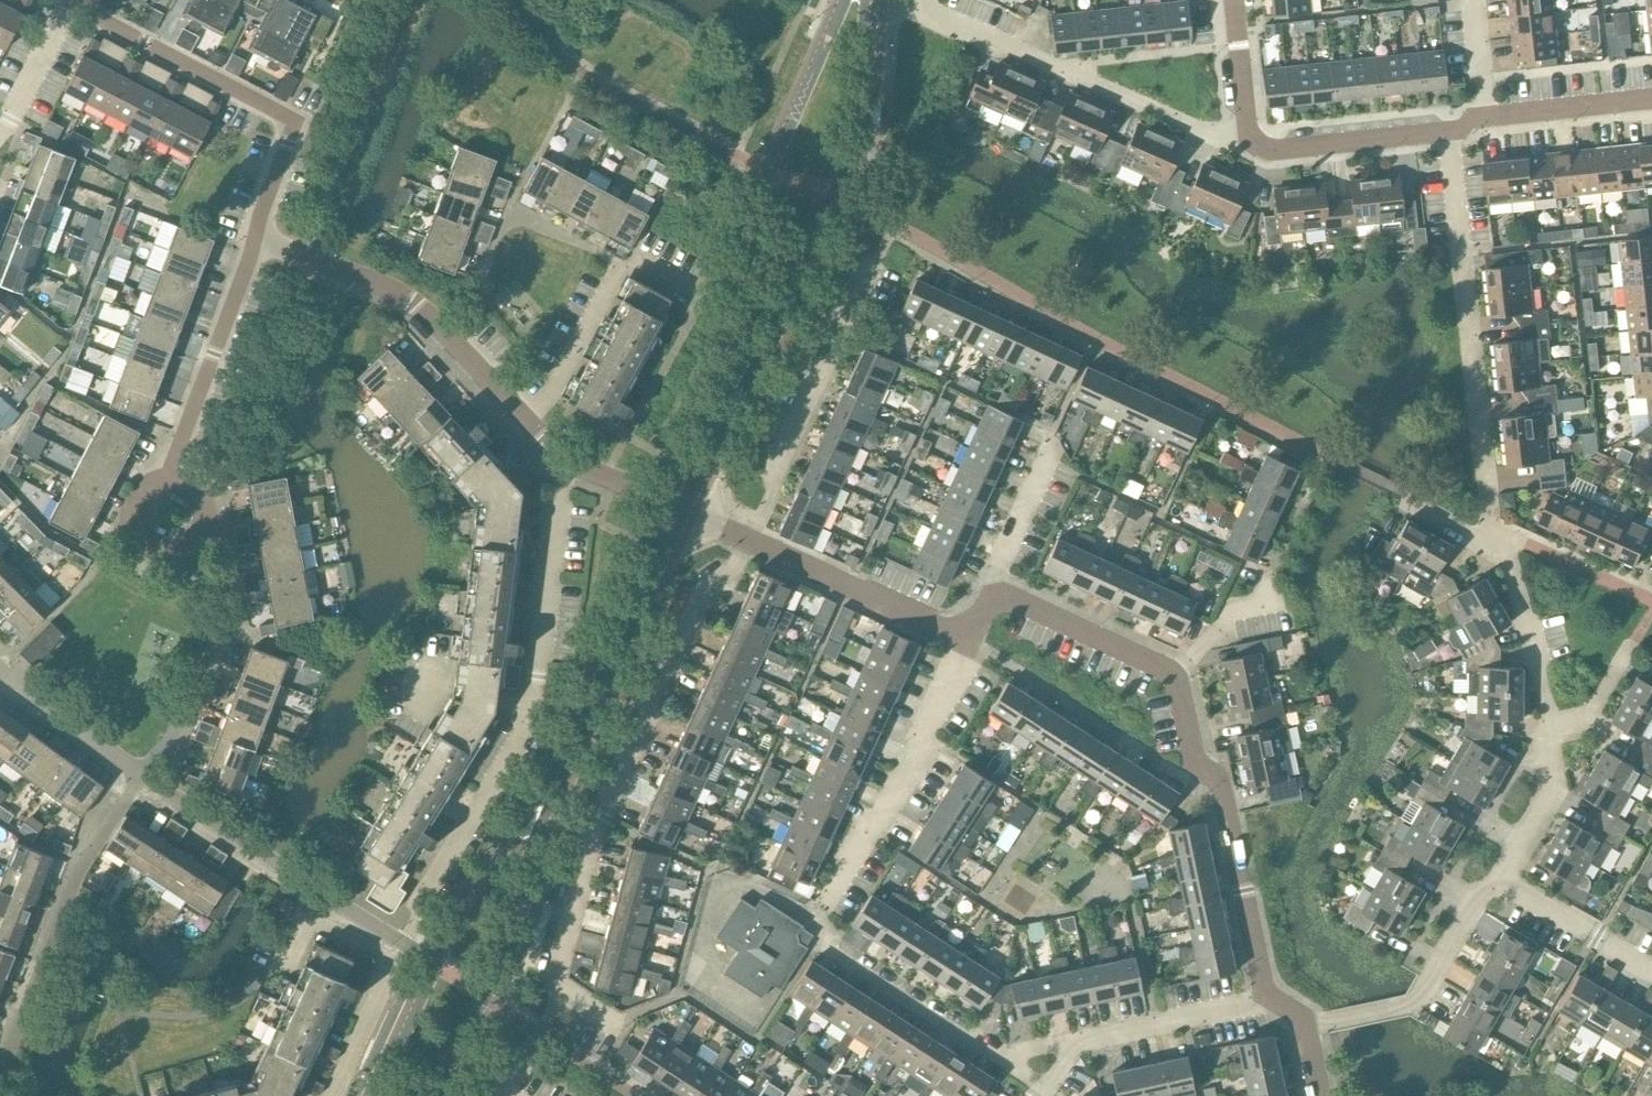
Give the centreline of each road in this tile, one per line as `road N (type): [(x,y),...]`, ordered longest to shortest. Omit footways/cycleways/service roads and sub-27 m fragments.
road 1 (residential): [(1001,1058),(818,940),(824,904),(882,814),(969,643)]
road 2 (residential): [(564,992),(552,982),(589,844),(739,536)]
road 3 (tertiary): [(734,398),(841,193),(863,107),(867,0)]
road 4 (tertiary): [(848,0),(768,172),(734,398)]
road 5 (tertiary): [(560,777),(466,889),(370,1095)]
road 6 (residential): [(79,0),(297,122),(255,237)]
road 7 (residential): [(1482,493),(1446,132)]
road 8 (residential): [(1250,144),(926,10),(929,0)]
road 9 (tertiary): [(430,1095),(488,1000),(560,777)]
road 10 (residential): [(1267,997),(1222,788),(1196,762),(1175,673)]
road 11 (residential): [(527,423),(393,288),(255,237)]
road 12 (residential): [(739,536),(883,246)]
road 13 (residential): [(394,961),(532,700)]
road 14 (tertiary): [(560,777),(677,506)]
road 15 (residential): [(1308,1024),(1413,1001),(1491,870)]
road 16 (residential): [(527,423),(552,393),(619,263),(682,291)]
road 17 (residential): [(969,643),(739,536)]
road 18 (residential): [(255,237),(171,474)]
road 19 (residential): [(532,700),(565,460)]
road 20 (residential): [(1558,752),(1489,530)]
road 21 (residential): [(171,474),(148,482),(135,503),(136,527),(152,546),(176,551),(199,541),(211,520),(203,489)]
road 22 (residential): [(1175,673),(993,590)]
road 23 (residential): [(1250,144),(1262,152),(1446,132)]
road 24 (residential): [(1081,1039),(1267,997)]
road 25 (residential): [(1651,965),(1491,870)]
road 26 (residential): [(1488,116),(1651,98)]
road 27 (residential): [(280,969),(307,917),(394,961)]
road 28 (residential): [(1175,673),(1232,608),(1275,600),(1271,577)]
road 29 (residential): [(330,1095),(394,961)]
road 30 (residential): [(993,590),(1049,456)]
road 31 (residential): [(1236,0),(1250,144)]
road 32 (residential): [(0,123),(74,0)]
road 33 (residential): [(1491,870),(1558,752)]
road 34 (residential): [(1558,752),(1629,639)]
road 35 (tertiary): [(677,506),(734,398)]
road 36 (residential): [(677,506),(565,460)]

